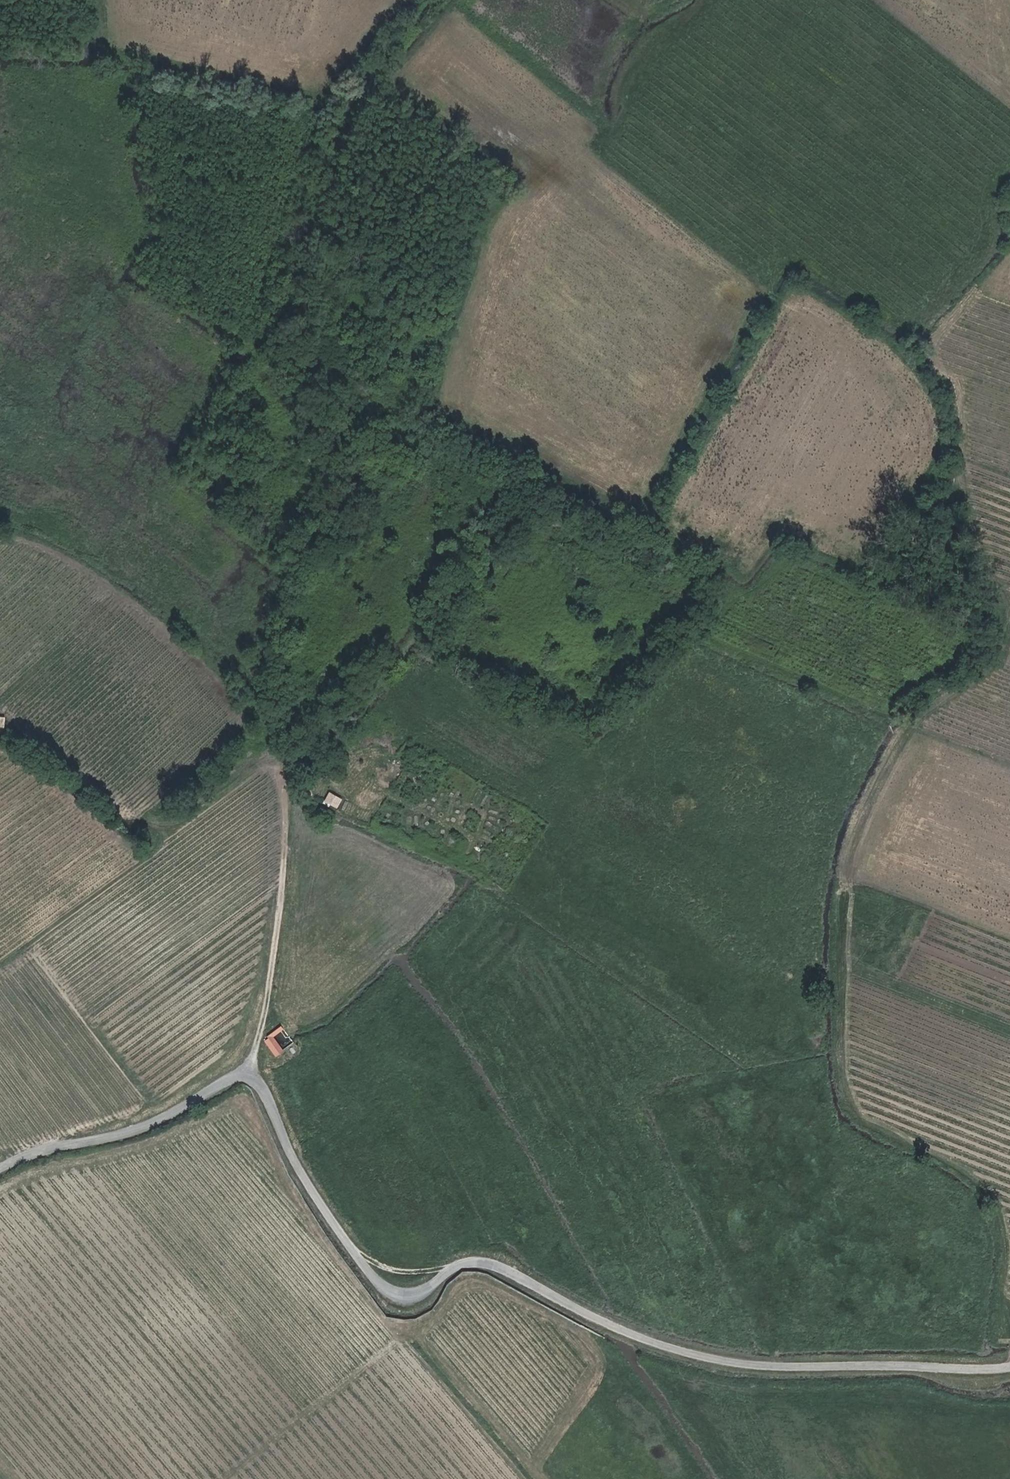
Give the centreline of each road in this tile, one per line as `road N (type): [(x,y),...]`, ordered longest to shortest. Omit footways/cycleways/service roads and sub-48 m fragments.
road 1 (unclassified): [(1009,1369),(725,1363),(628,1334),(482,1262),(461,1264),(425,1290),(391,1290),(312,1194),(263,1089),(247,1077),(145,1126),(0,1169)]
road 2 (track): [(247,1077),(270,996),(278,763),(142,854),(0,730)]

